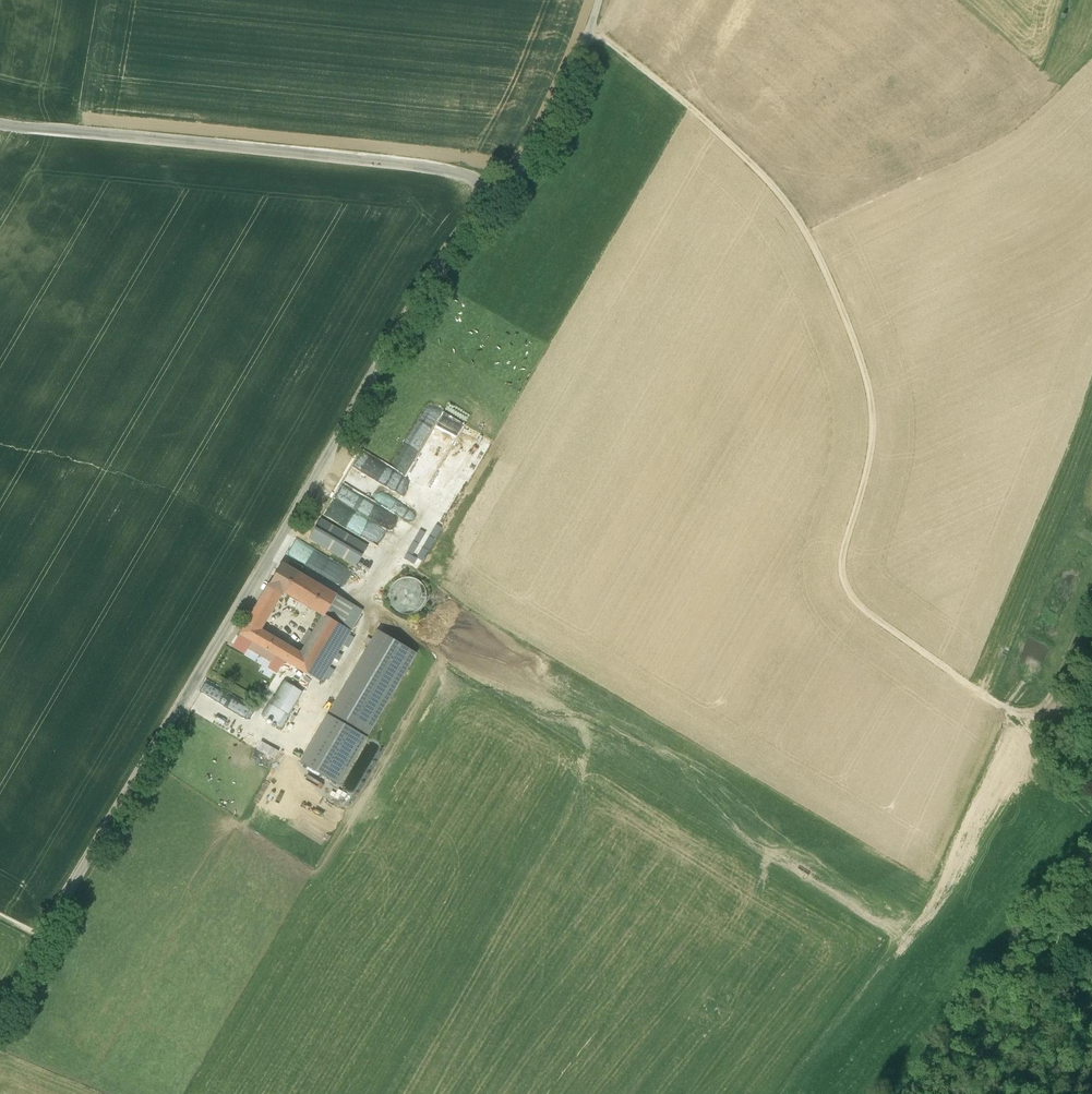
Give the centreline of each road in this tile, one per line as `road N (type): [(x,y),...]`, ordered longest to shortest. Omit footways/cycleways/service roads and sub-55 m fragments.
road 1 (unclassified): [(0,1009),(419,294),(494,194)]
road 2 (track): [(1028,711),(984,695),(846,586),(842,560),(869,459),(873,410),(821,261),(756,166),(590,29)]
road 3 (unclassified): [(494,194),(440,169),(0,124)]
road 4 (track): [(981,693),(1091,415)]
road 5 (unclassified): [(494,194),(542,139),(599,0)]

